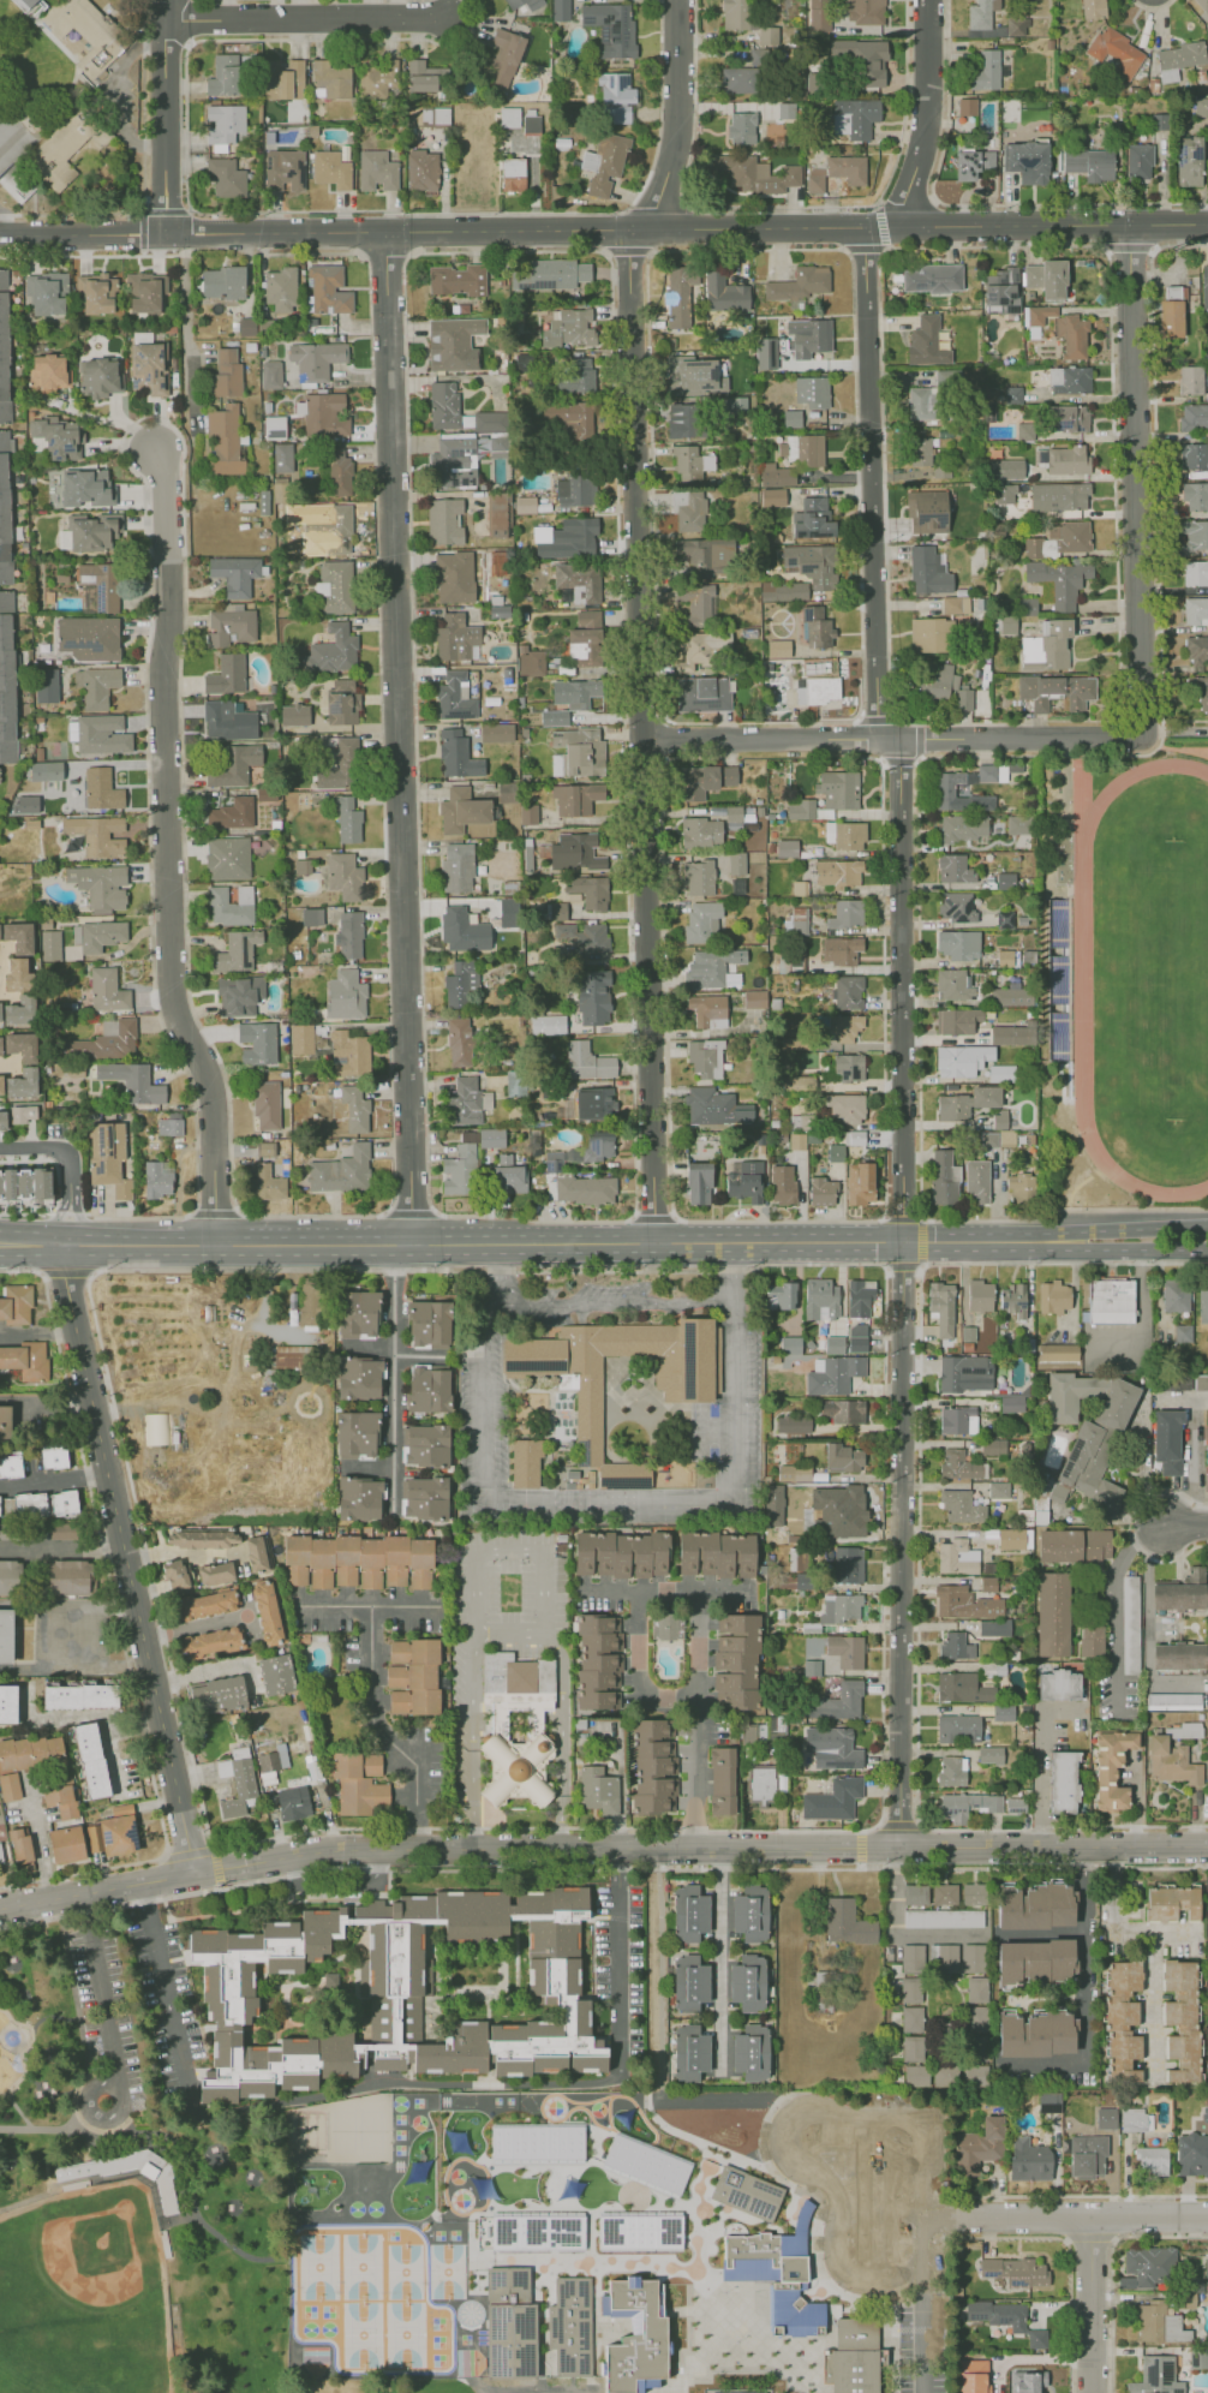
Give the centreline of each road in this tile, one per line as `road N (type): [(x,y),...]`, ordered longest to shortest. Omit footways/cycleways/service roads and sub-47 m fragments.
road 1 (residential): [(905,1242),(901,765),(878,714),(865,227),(904,202),(920,155),(928,0)]
road 2 (residential): [(656,1242),(628,231),(660,201),(676,148),(681,0)]
road 3 (residential): [(1207,223),(167,233)]
road 4 (residential): [(412,1242),(385,233)]
road 5 (residential): [(202,1874),(353,1846),(1207,1848)]
road 6 (secondary): [(905,1242),(89,1242)]
road 7 (residential): [(214,1242),(214,1099),(171,997),(165,496),(157,452)]
road 8 (residential): [(59,1243),(202,1874)]
road 9 (residential): [(905,1242),(909,1851)]
road 10 (residential): [(1138,738),(1129,225)]
road 11 (residential): [(1138,738),(642,740)]
road 12 (secondary): [(905,1242),(931,1253),(1207,1251)]
road 13 (secondary): [(1207,1225),(931,1233),(905,1242)]
road 14 (residential): [(448,17),(165,19)]
road 15 (residential): [(1207,2221),(956,2220)]
road 16 (residential): [(167,233),(164,0)]
road 17 (residential): [(722,1850),(720,2067)]
road 18 (residential): [(0,1910),(202,1874)]
road 19 (residential): [(1089,2222),(1093,2392)]
road 20 (residential): [(167,233),(0,235)]

